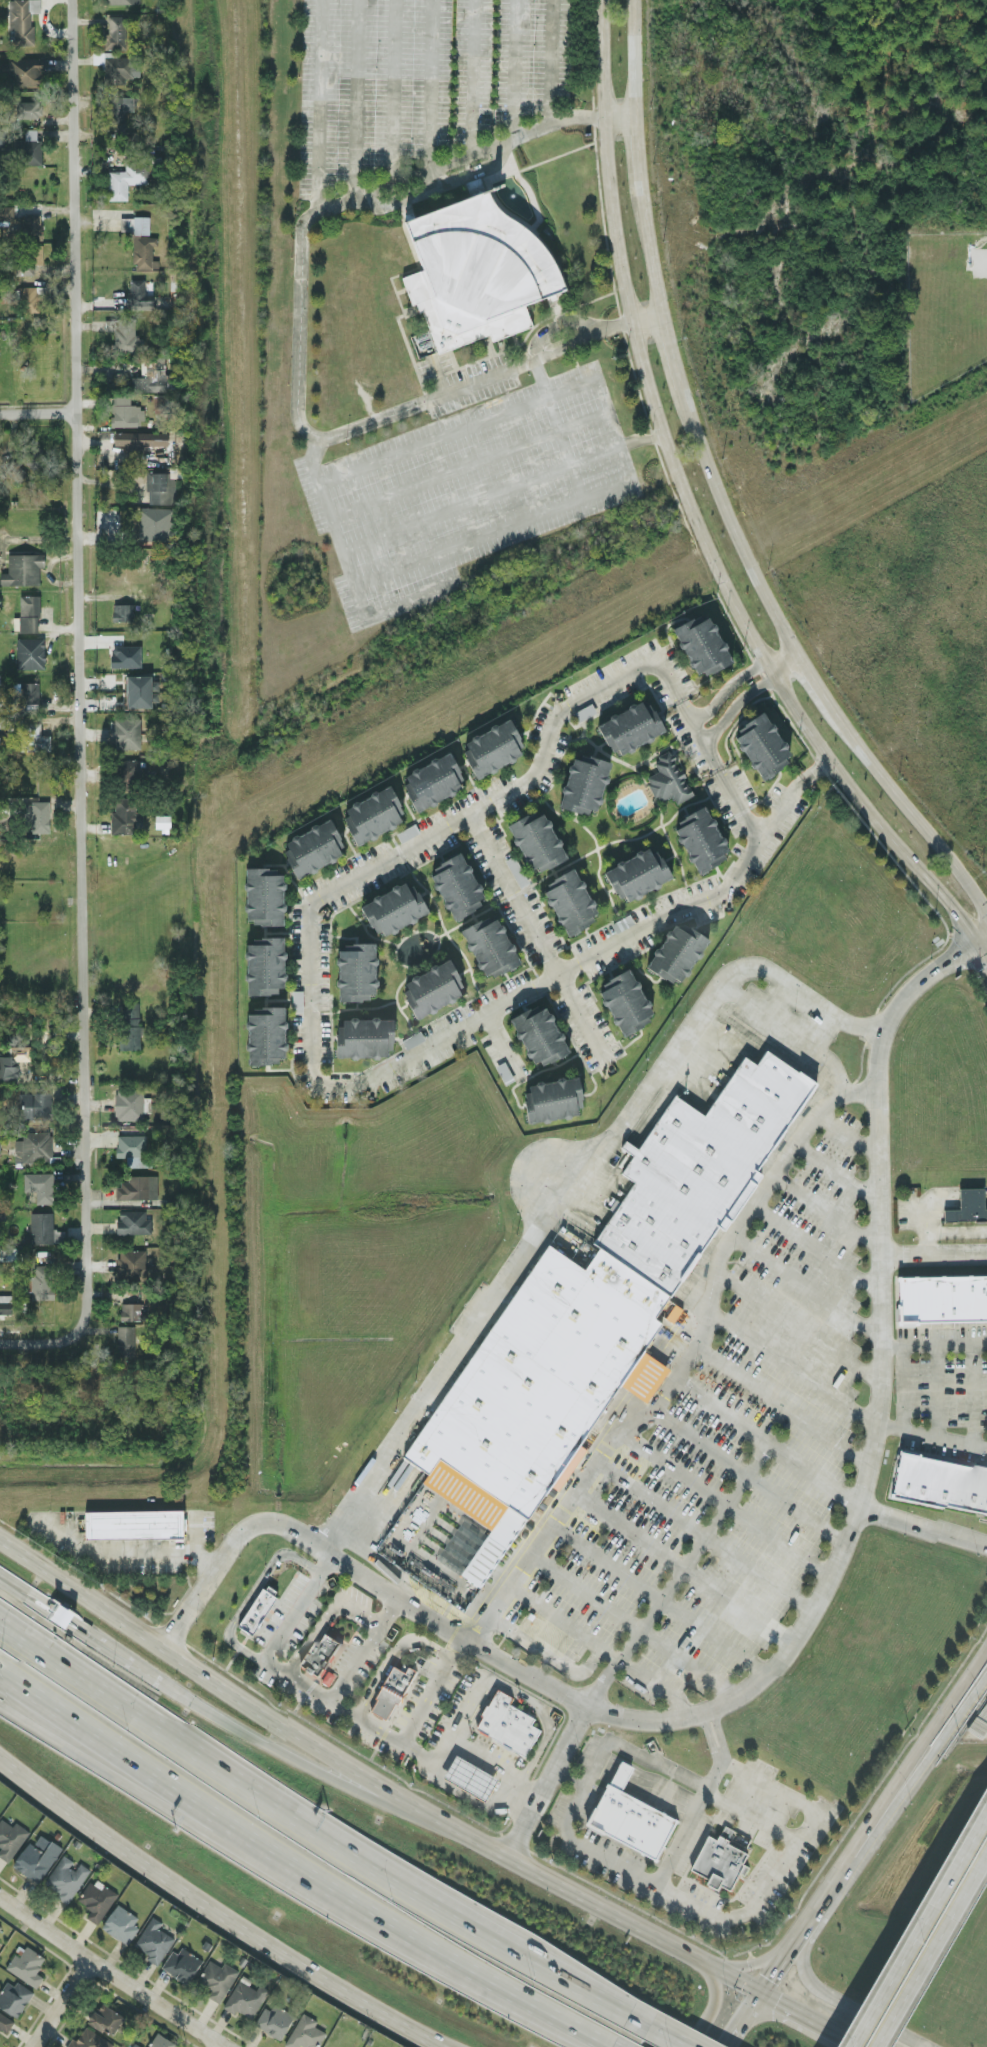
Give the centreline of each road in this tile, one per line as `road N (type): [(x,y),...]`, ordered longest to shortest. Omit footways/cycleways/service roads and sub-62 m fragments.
road 1 (residential): [(73,0),(86,1306),(75,1332)]
road 2 (secondary): [(601,0),(608,212),(627,320),(694,527),(732,611),(814,746),(958,912),(986,966)]
road 3 (motorway): [(653,2028),(358,1859),(0,1621)]
road 4 (motorway): [(0,1674),(341,1894),(610,2046)]
road 5 (primary): [(505,1858),(380,1788),(0,1537)]
road 6 (primary): [(0,1764),(99,1840),(361,2008)]
road 7 (motorway): [(470,1840),(282,1753),(167,1684)]
road 8 (motorway): [(0,1706),(211,1836),(286,1860)]
road 9 (secondary): [(799,655),(723,510),(680,385)]
road 10 (primary): [(759,1994),(505,1858)]
road 11 (residential): [(220,2046),(0,1901)]
road 12 (motorway): [(986,1817),(856,2046)]
road 13 (secondary): [(986,913),(832,708)]
road 14 (secondary): [(890,1795),(759,1994)]
road 15 (secondary): [(832,1882),(806,1948),(806,1978),(923,2046)]
road 16 (motorway): [(883,2046),(986,1864)]
road 17 (motorway): [(167,1684),(0,1570)]
road 18 (secondary): [(986,1645),(890,1795)]
road 19 (motorway): [(986,1674),(936,1748),(890,1795)]
road 20 (secondary): [(662,312),(637,182)]

